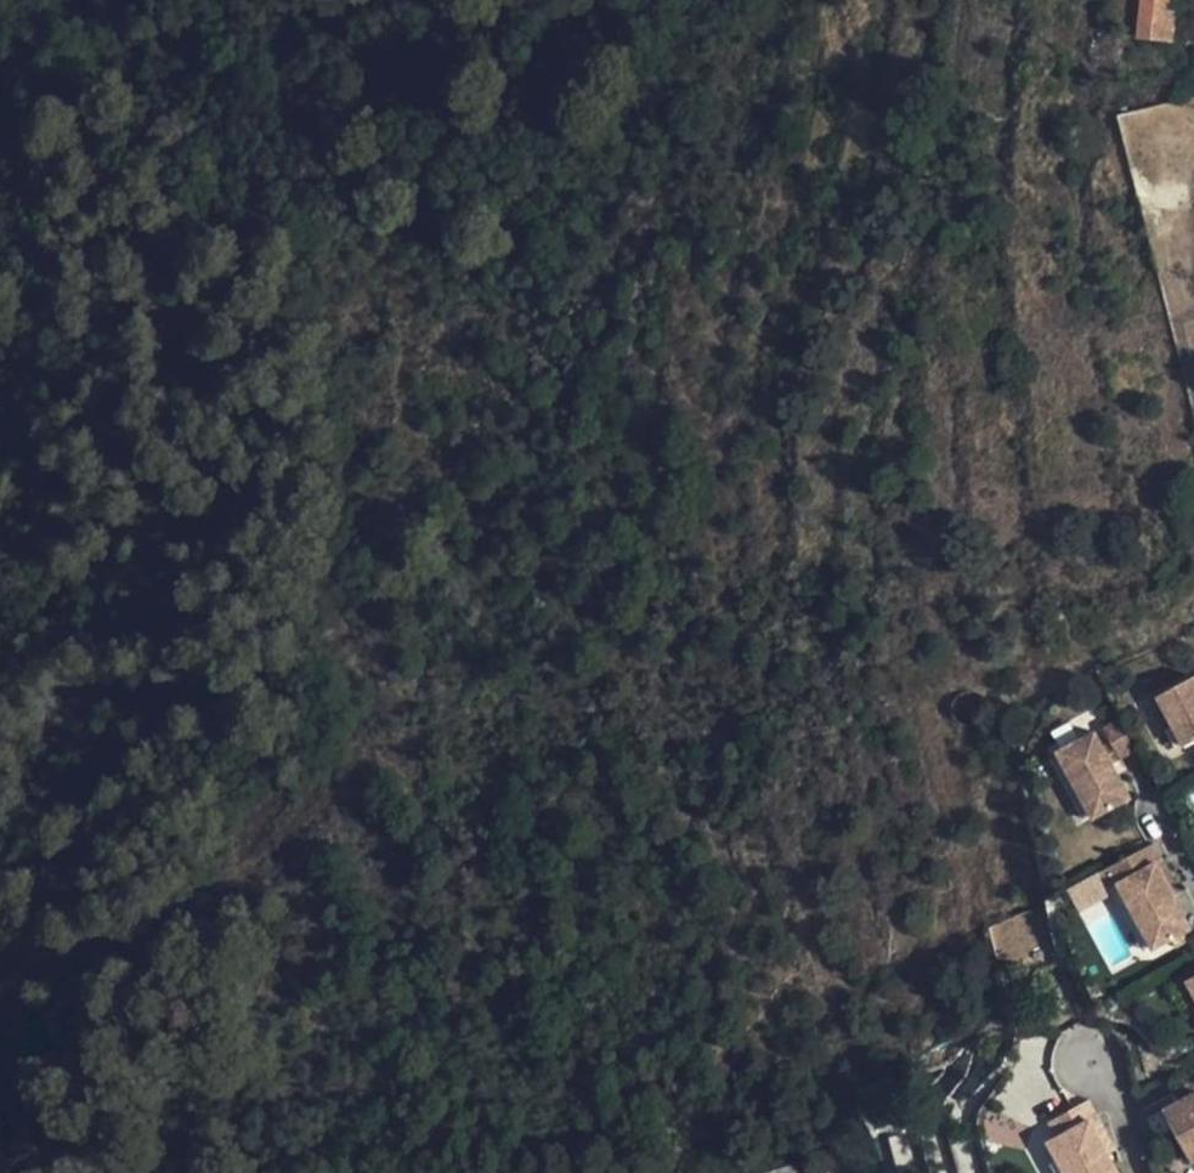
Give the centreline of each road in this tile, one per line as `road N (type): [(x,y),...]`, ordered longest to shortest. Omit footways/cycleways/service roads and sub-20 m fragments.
road 1 (residential): [(1144,1172),(1127,1107),(1094,1059)]

